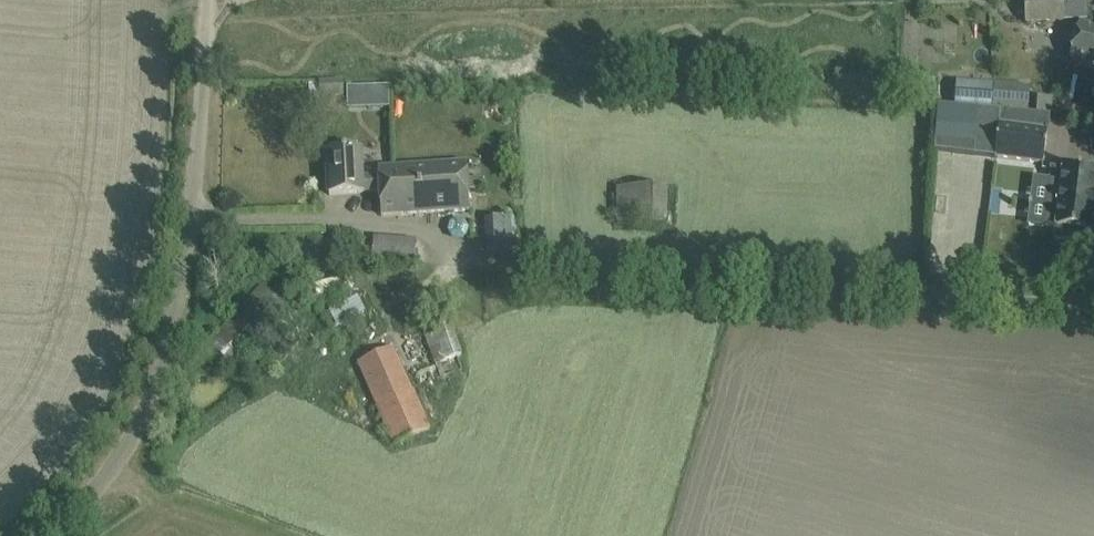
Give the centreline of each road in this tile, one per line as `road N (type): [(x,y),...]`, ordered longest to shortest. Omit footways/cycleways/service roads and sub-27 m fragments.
road 1 (track): [(1093,303),(546,278),(465,259)]
road 2 (unclassified): [(45,535),(104,481),(142,424),(160,377),(191,218),(208,0)]

